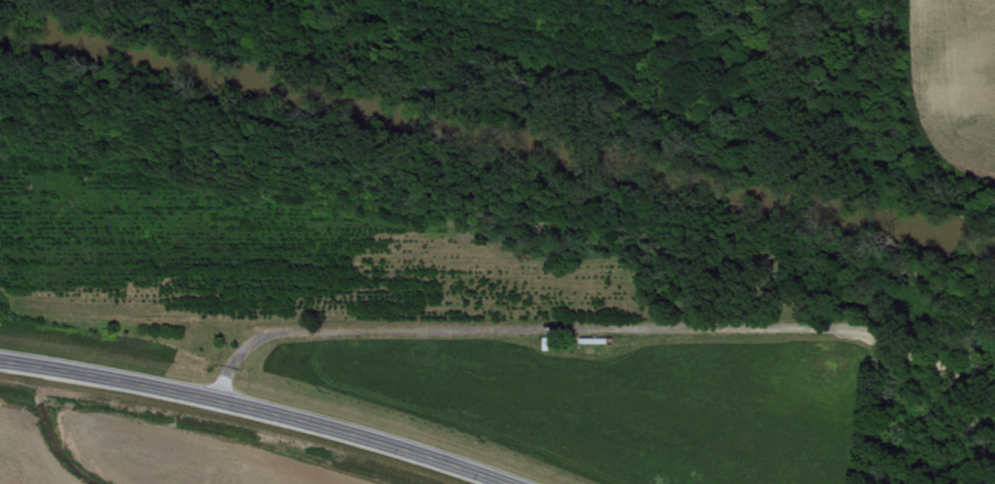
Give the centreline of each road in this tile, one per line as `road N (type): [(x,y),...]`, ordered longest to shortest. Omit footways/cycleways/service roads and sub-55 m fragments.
road 1 (primary): [(498,483),(223,400),(0,361)]

